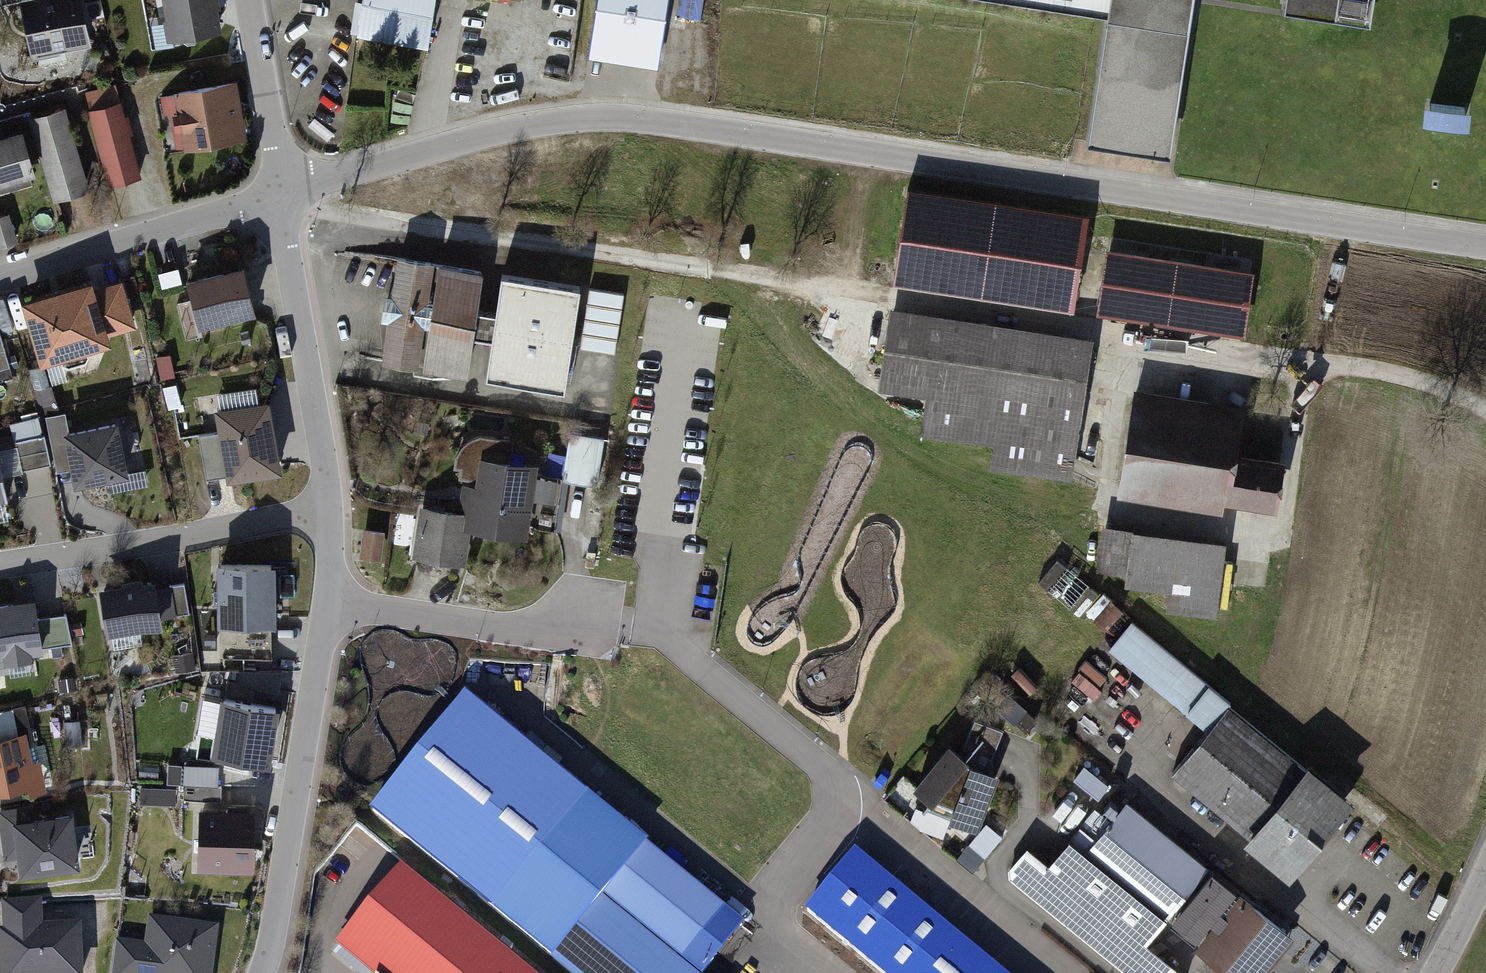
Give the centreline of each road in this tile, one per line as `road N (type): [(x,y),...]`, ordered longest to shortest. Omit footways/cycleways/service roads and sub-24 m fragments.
road 1 (residential): [(1485,246),(666,115),(565,113),(463,132),(280,184)]
road 2 (residential): [(261,972),(287,910),(333,656),(330,509)]
road 3 (residential): [(330,509),(0,563)]
road 4 (residential): [(330,509),(280,184)]
road 5 (residential): [(280,184),(0,276)]
road 6 (residential): [(280,184),(250,0)]
road 7 (residential): [(1485,856),(1432,972)]

